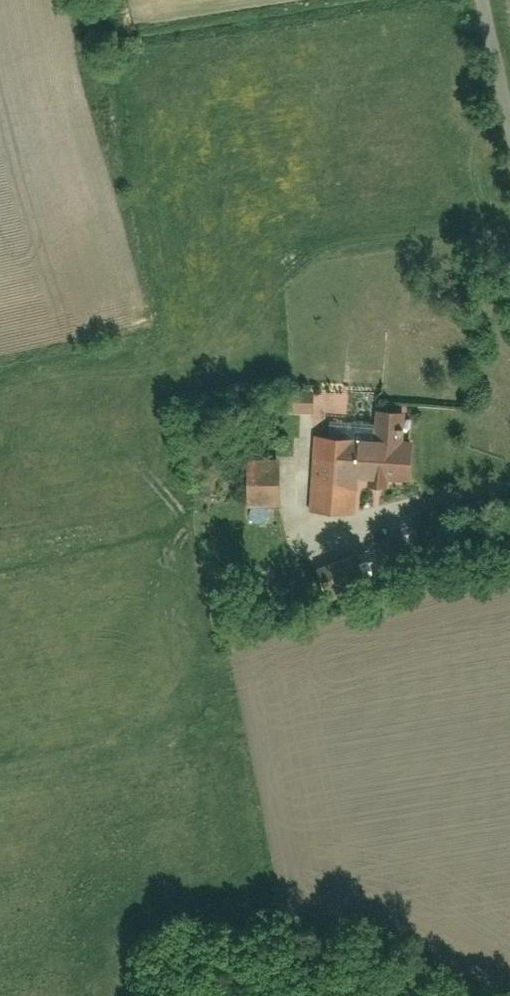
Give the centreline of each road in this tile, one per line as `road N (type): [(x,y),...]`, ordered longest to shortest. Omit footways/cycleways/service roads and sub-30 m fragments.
road 1 (residential): [(481,0),(509,128)]

